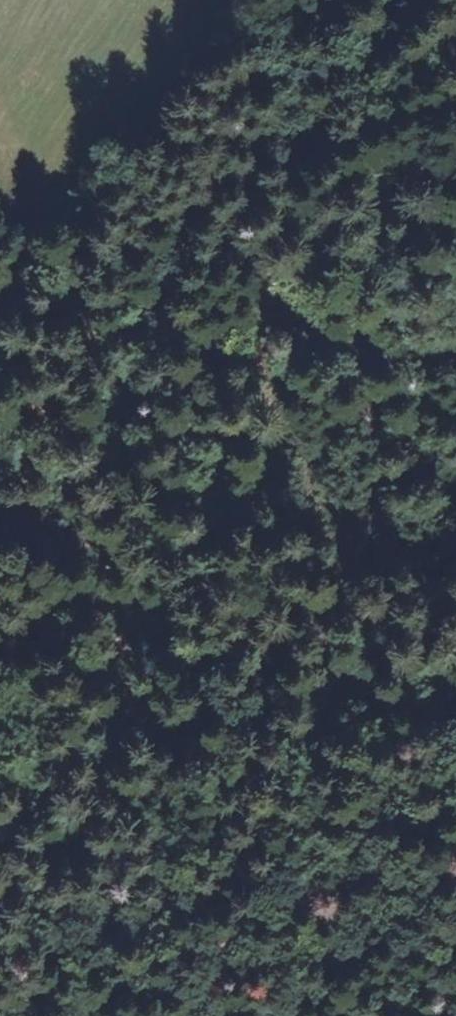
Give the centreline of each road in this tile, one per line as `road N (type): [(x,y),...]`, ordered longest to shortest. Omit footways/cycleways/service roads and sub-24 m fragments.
road 1 (track): [(0,297),(28,291),(152,319),(314,311),(385,346),(455,353)]

